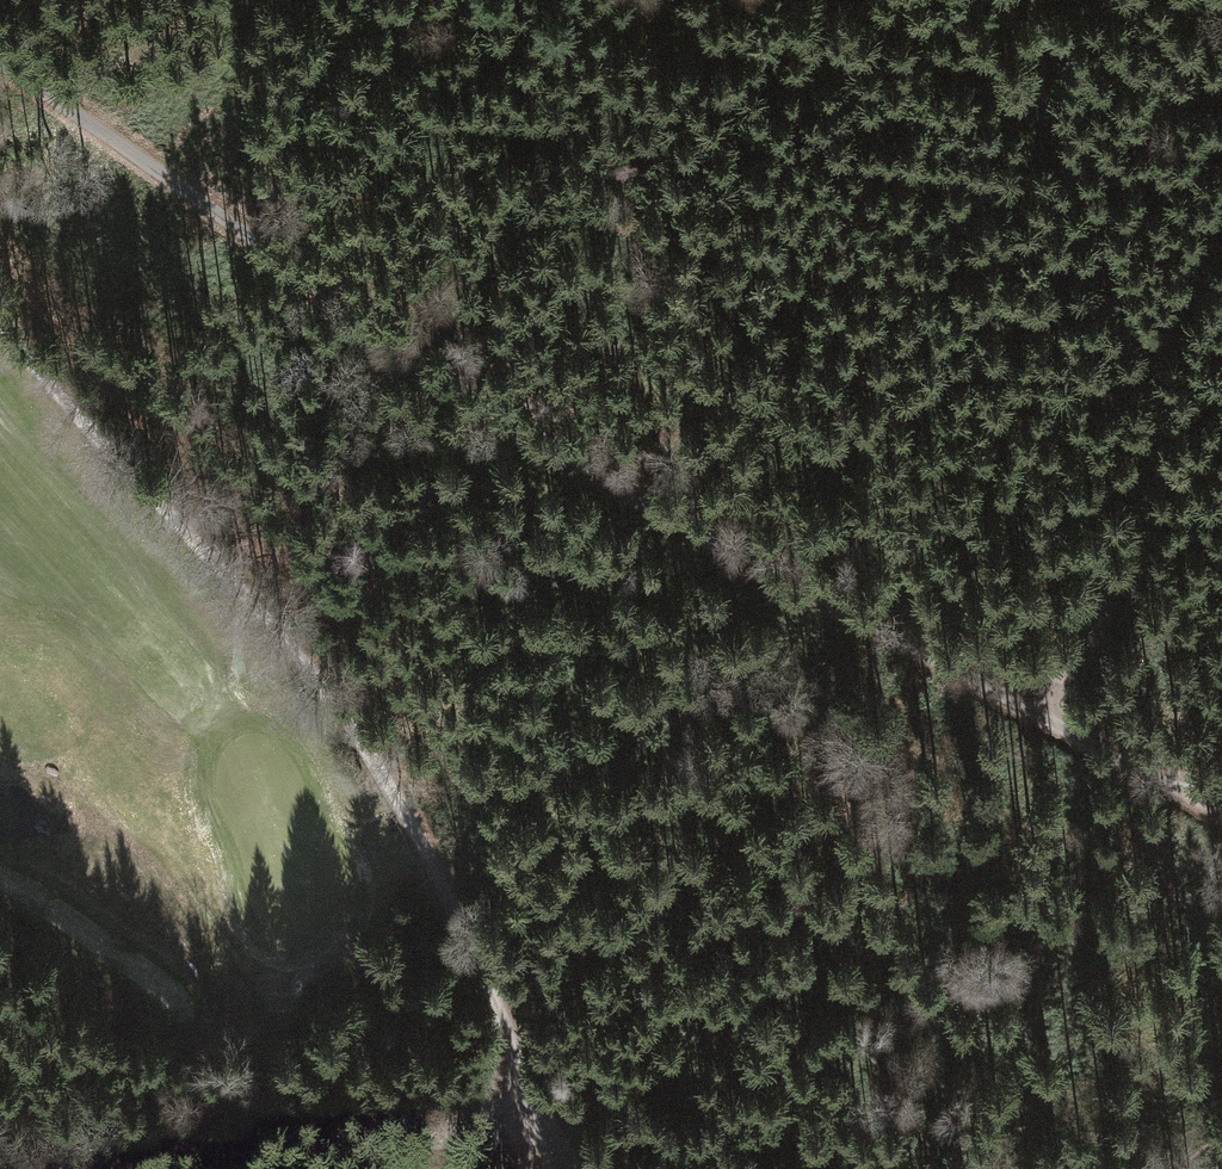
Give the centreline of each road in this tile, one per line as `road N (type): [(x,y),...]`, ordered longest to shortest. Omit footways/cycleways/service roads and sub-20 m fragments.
road 1 (track): [(0,62),(478,402),(1029,710)]
road 2 (track): [(545,1115),(431,869),(338,712),(0,326)]
road 3 (track): [(1001,0),(1140,339),(1158,444),(1149,512),(1123,572),(1029,710)]
road 4 (track): [(253,1168),(545,1115)]
road 5 (track): [(1029,710),(1221,815)]

